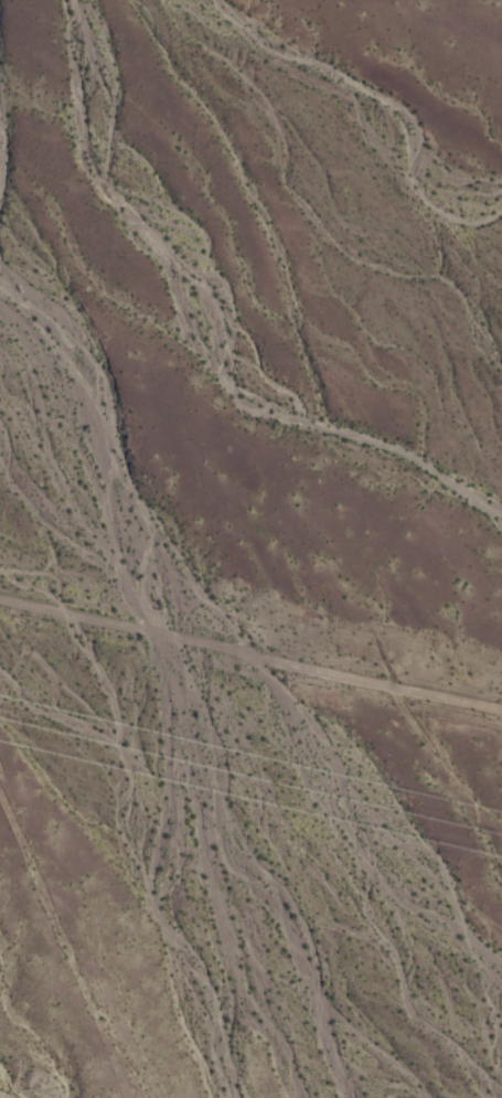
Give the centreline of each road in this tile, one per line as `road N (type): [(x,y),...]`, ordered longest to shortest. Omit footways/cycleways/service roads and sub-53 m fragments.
road 1 (track): [(0,588),(501,704)]

